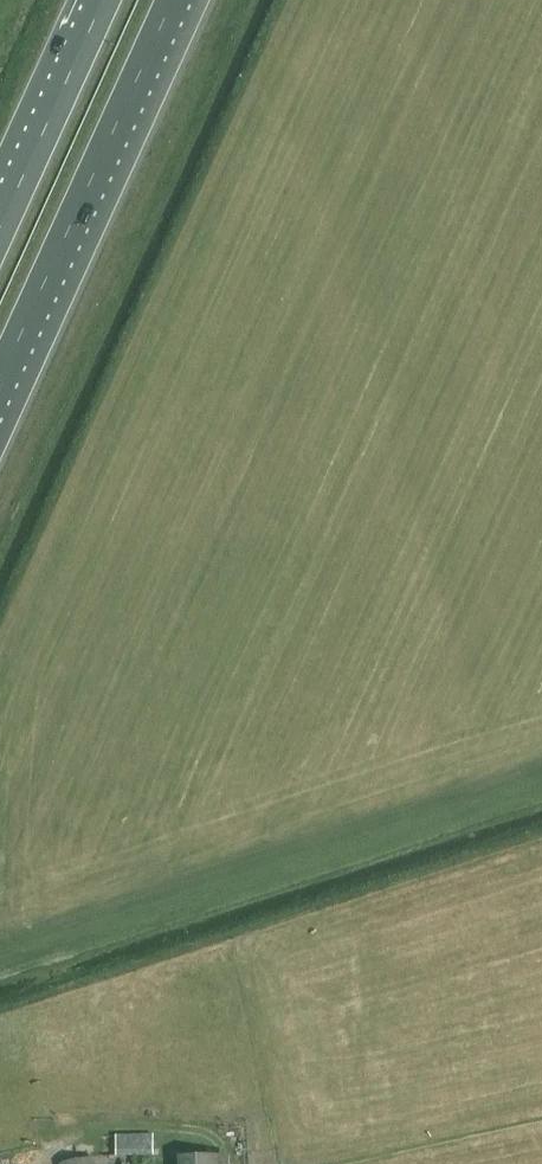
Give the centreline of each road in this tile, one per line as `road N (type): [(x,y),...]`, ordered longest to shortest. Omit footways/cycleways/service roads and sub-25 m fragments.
road 1 (trunk): [(0,382),(173,0)]
road 2 (trunk): [(102,0),(0,227)]

